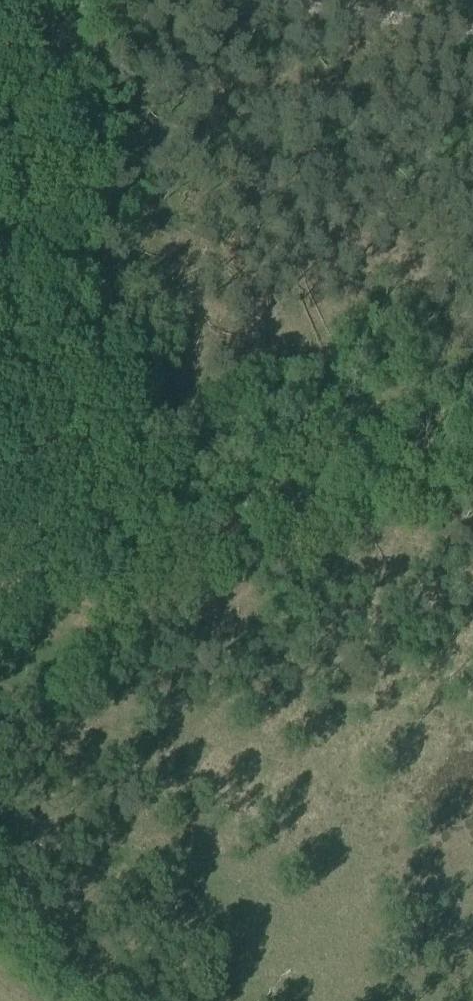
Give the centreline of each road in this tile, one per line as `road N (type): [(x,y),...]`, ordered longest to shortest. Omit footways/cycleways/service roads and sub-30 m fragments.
road 1 (track): [(285,0),(472,30)]

